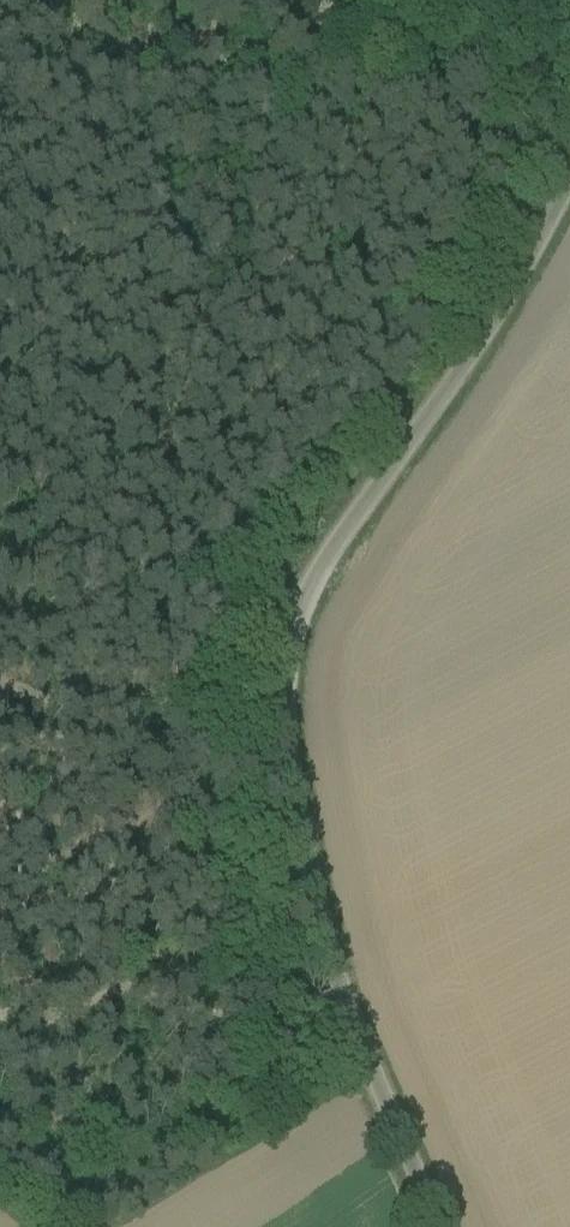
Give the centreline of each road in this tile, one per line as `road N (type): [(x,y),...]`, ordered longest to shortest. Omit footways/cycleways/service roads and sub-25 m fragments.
road 1 (unclassified): [(445,1226),(369,1057),(317,870),(295,715),(298,624),(343,517),(442,404),(569,184)]

